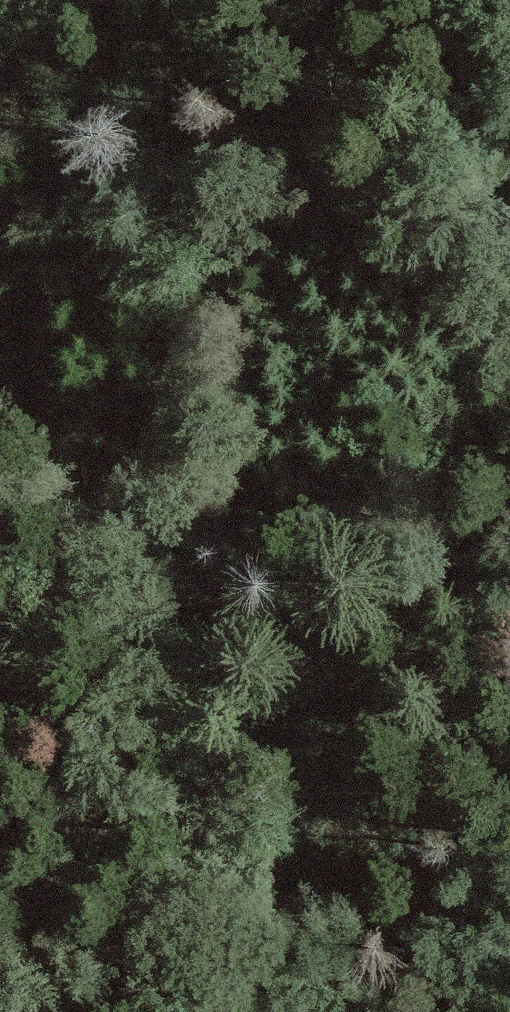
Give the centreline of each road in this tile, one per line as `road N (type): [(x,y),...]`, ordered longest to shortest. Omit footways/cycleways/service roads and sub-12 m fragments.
road 1 (track): [(509,308),(450,429),(315,556),(163,649),(0,857)]
road 2 (track): [(26,0),(114,476),(163,649)]

